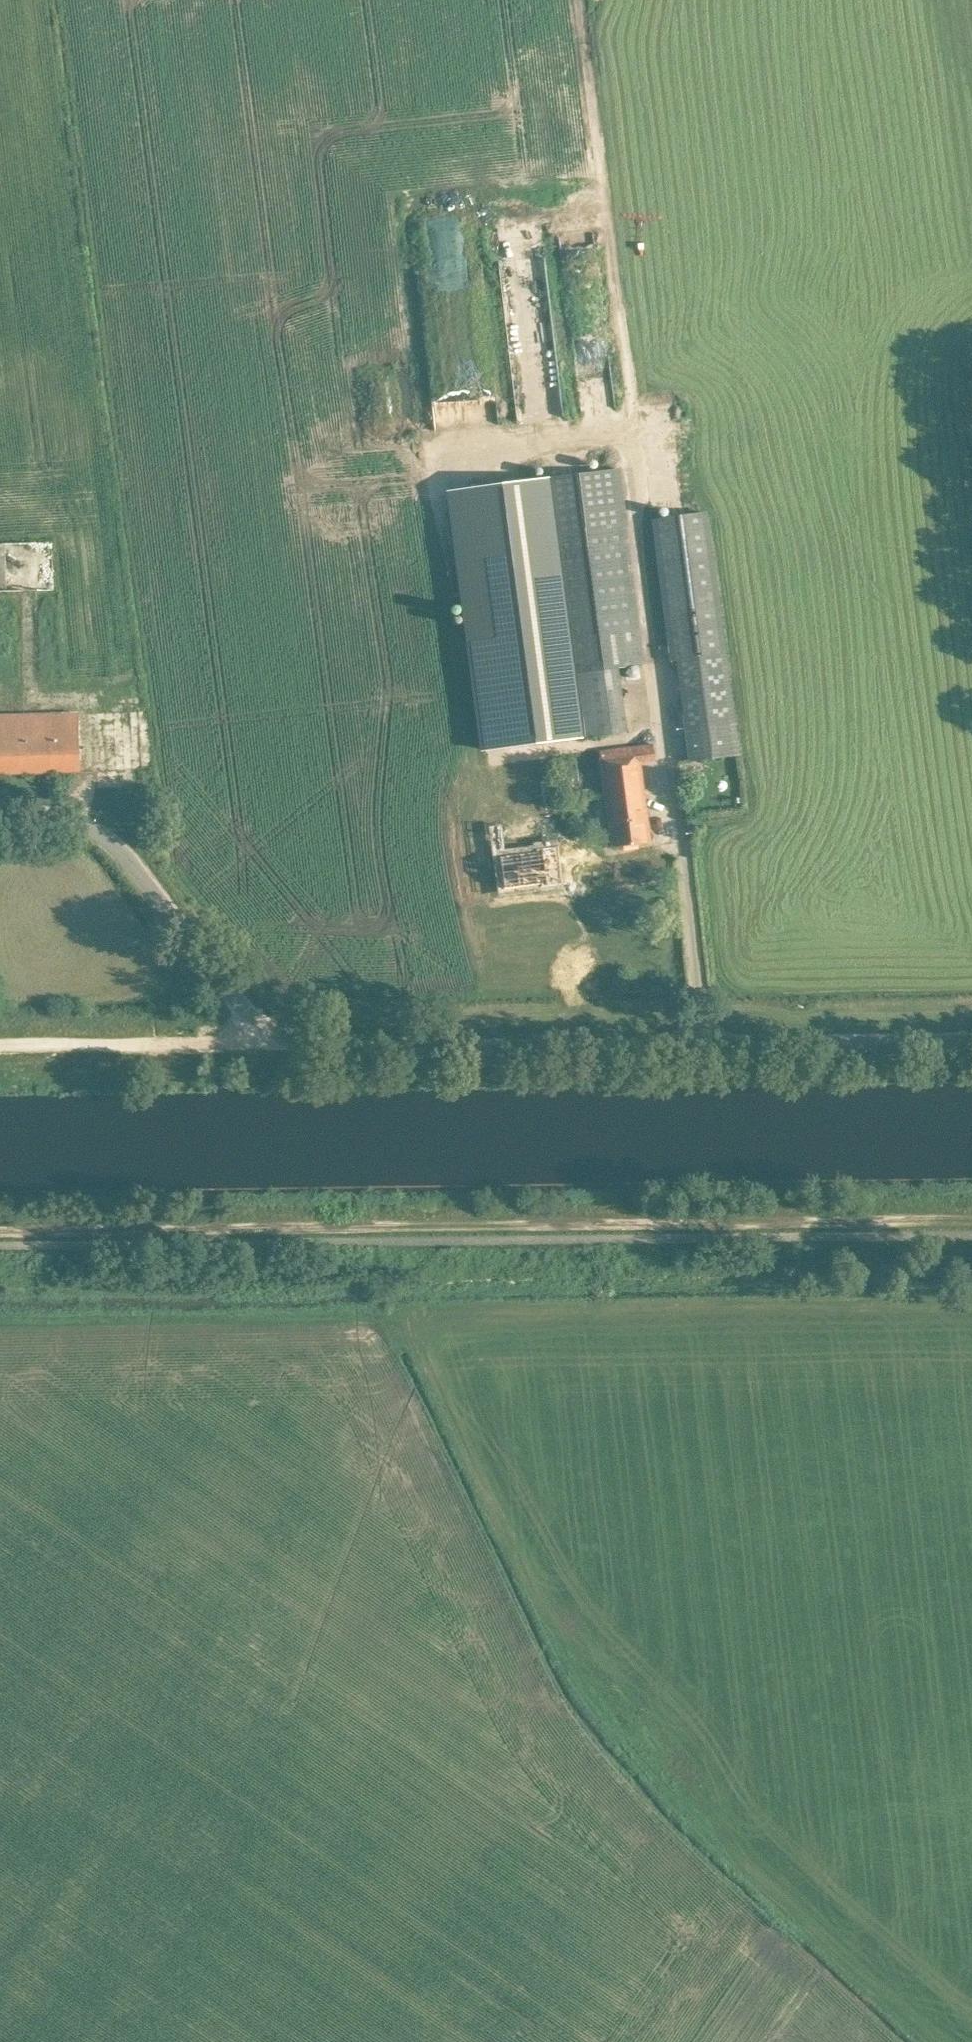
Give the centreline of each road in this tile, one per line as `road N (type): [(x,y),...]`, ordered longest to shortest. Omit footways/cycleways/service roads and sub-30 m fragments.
road 1 (unclassified): [(971,1031),(282,1040),(239,1014),(126,865),(86,827),(63,815),(0,817)]
road 2 (track): [(971,1210),(0,1221)]
road 3 (track): [(0,1041),(282,1040)]

